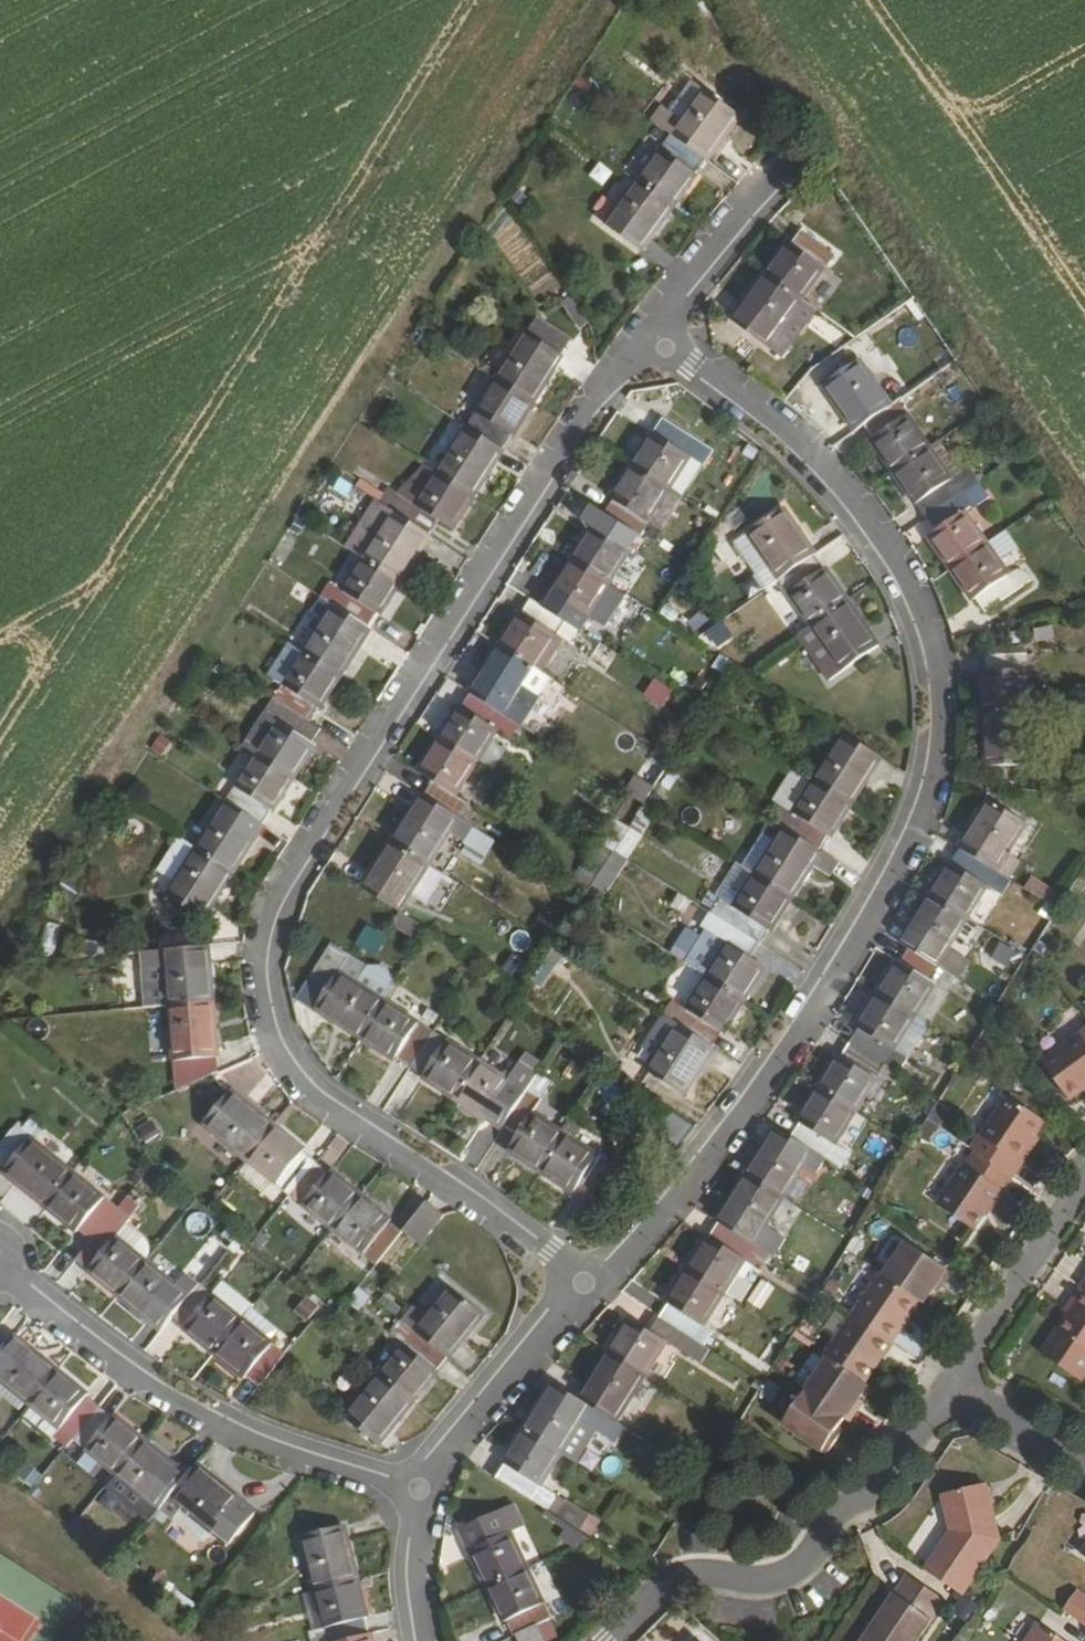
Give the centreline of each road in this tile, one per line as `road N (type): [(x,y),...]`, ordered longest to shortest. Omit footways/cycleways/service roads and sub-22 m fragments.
road 1 (residential): [(665,349),(618,373),(575,425),(342,792),(268,930),(268,1027),(321,1098),(549,1251),(583,1284)]
road 2 (residential): [(665,349),(746,400),(846,481),(910,567),(949,668),(944,764),(883,900),(765,1089),(618,1268),(583,1284)]
road 3 (residential): [(0,1265),(150,1387),(251,1445),(417,1494)]
road 4 (residential): [(608,1640),(660,1591),(685,1579),(763,1586),(811,1570),(829,1523),(932,1436),(959,1397)]
road 5 (residential): [(583,1284),(459,1429),(417,1494)]
road 6 (residential): [(959,1397),(968,1352),(1084,1178)]
road 7 (residential): [(774,168),(683,303),(665,349)]
road 8 (residential): [(417,1494),(421,1640)]
road 9 (residential): [(959,1397),(1084,1470)]

